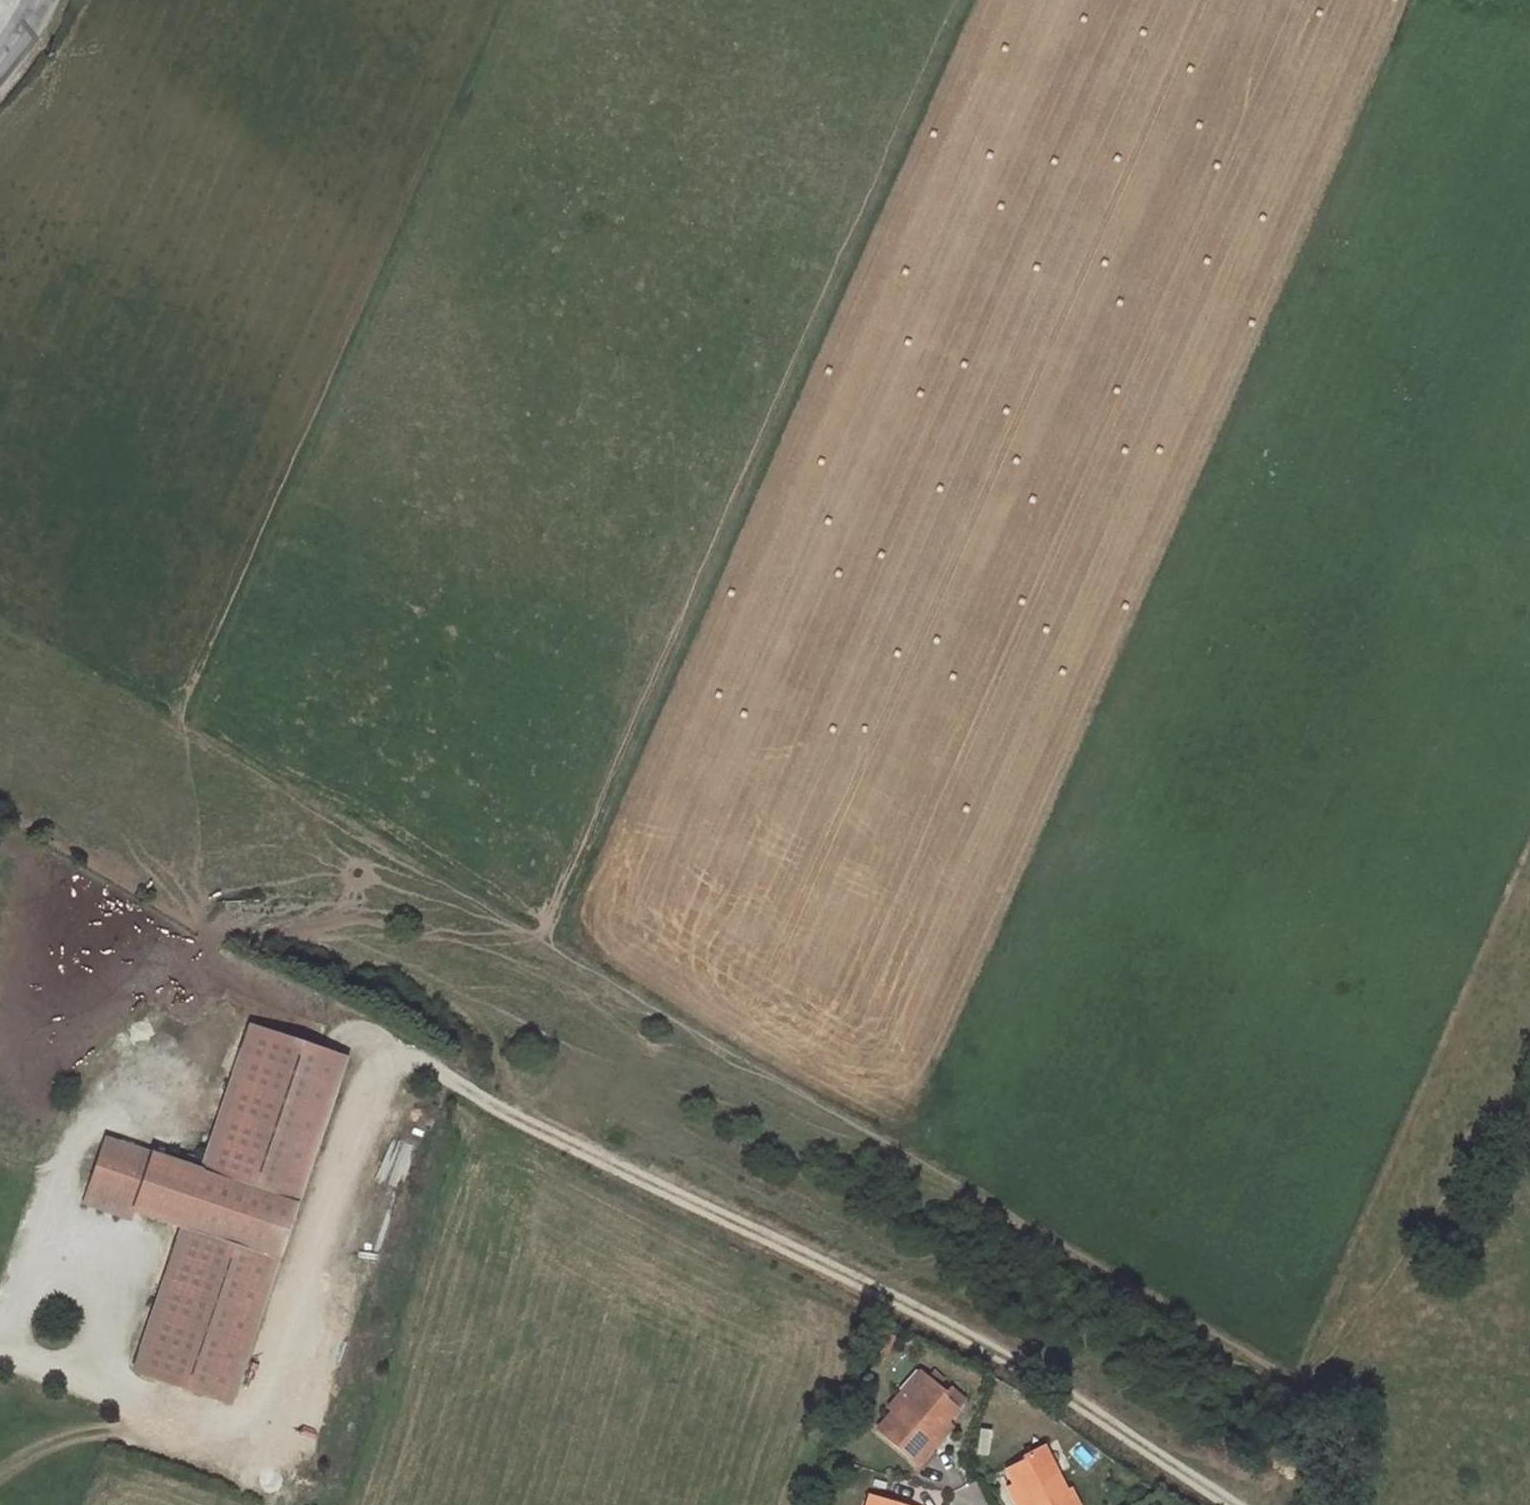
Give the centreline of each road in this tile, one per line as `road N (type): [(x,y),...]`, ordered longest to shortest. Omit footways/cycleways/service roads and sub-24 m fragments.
road 1 (track): [(0,1355),(256,1436),(381,1058),(417,1057),(1002,1350),(1228,1504)]

